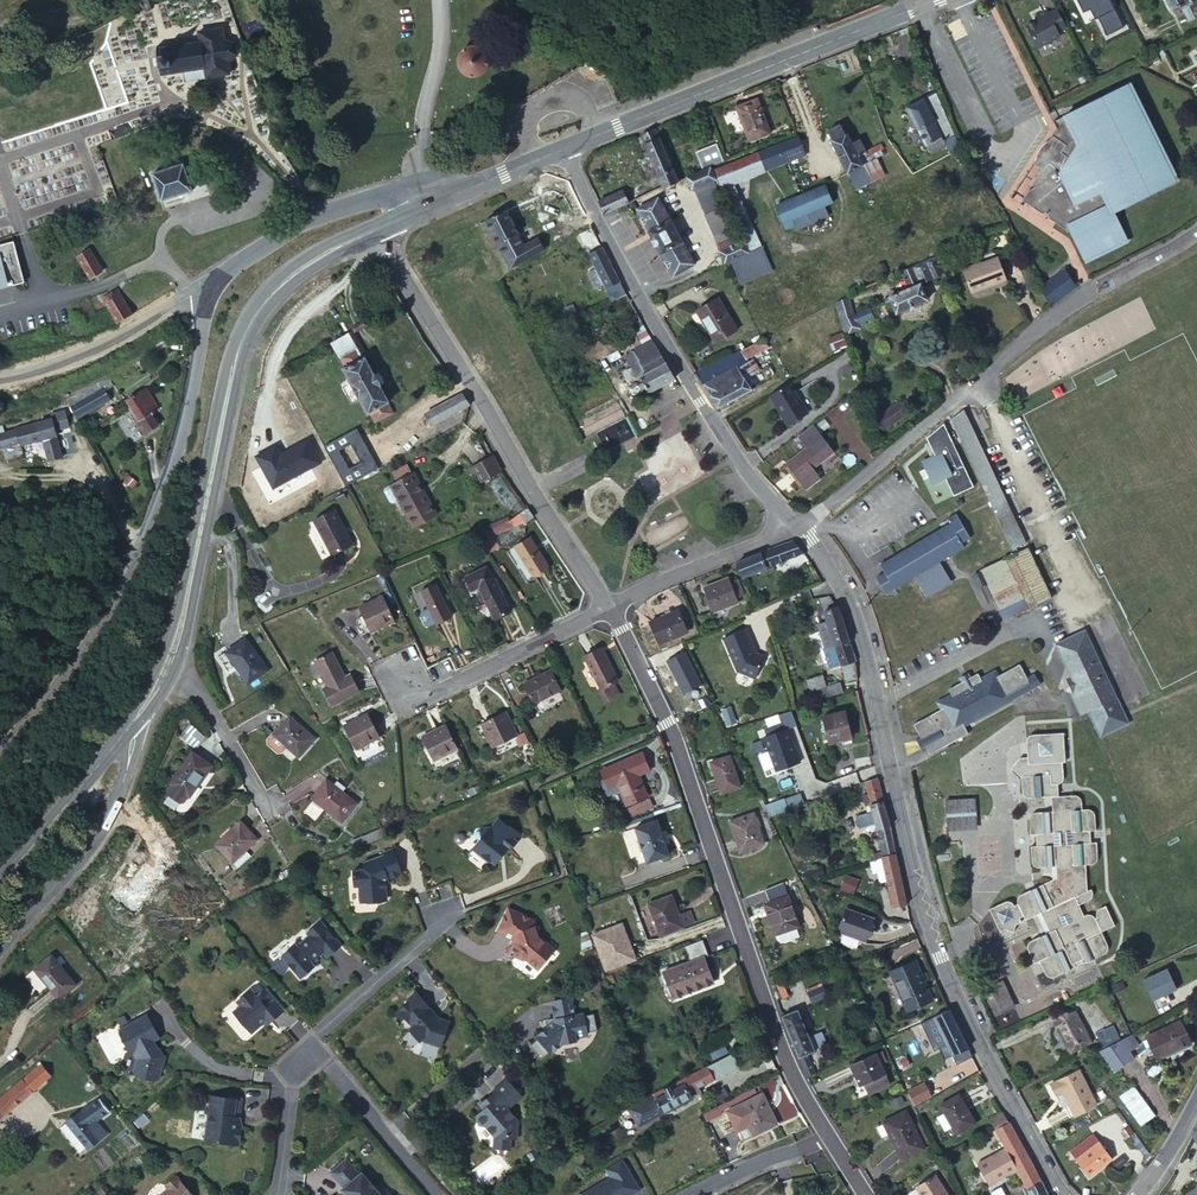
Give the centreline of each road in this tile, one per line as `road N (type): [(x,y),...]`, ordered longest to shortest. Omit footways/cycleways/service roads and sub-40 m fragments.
road 1 (unclassified): [(426,207),(381,198),(342,208),(306,221),(216,279),(184,434),(132,569),(99,633),(0,756)]
road 2 (residential): [(1062,1194),(941,959),(850,607),(796,525)]
road 3 (residential): [(609,606),(669,724),(790,1072),(829,1136)]
road 4 (secondary): [(378,229),(288,280),(242,342),(170,662)]
road 5 (residential): [(796,525),(749,476),(639,301),(563,149)]
road 6 (residential): [(378,229),(609,606)]
road 7 (secondary): [(933,0),(563,149)]
road 8 (unclassified): [(796,525),(1098,287)]
road 9 (residential): [(136,717),(121,789),(96,838),(0,946)]
road 10 (residential): [(393,662),(413,701),(609,606)]
road 11 (secondary): [(136,717),(0,874)]
road 12 (residential): [(609,606),(796,525)]
road 13 (residential): [(315,1048),(316,1035),(432,934),(443,914)]
road 14 (residential): [(436,1194),(315,1048)]
road 15 (residential): [(170,662),(203,699),(273,813)]
road 16 (residential): [(275,1194),(294,1067),(315,1048)]
road 17 (residential): [(829,1136),(689,1194)]
road 18 (secondary): [(563,149),(426,207)]

